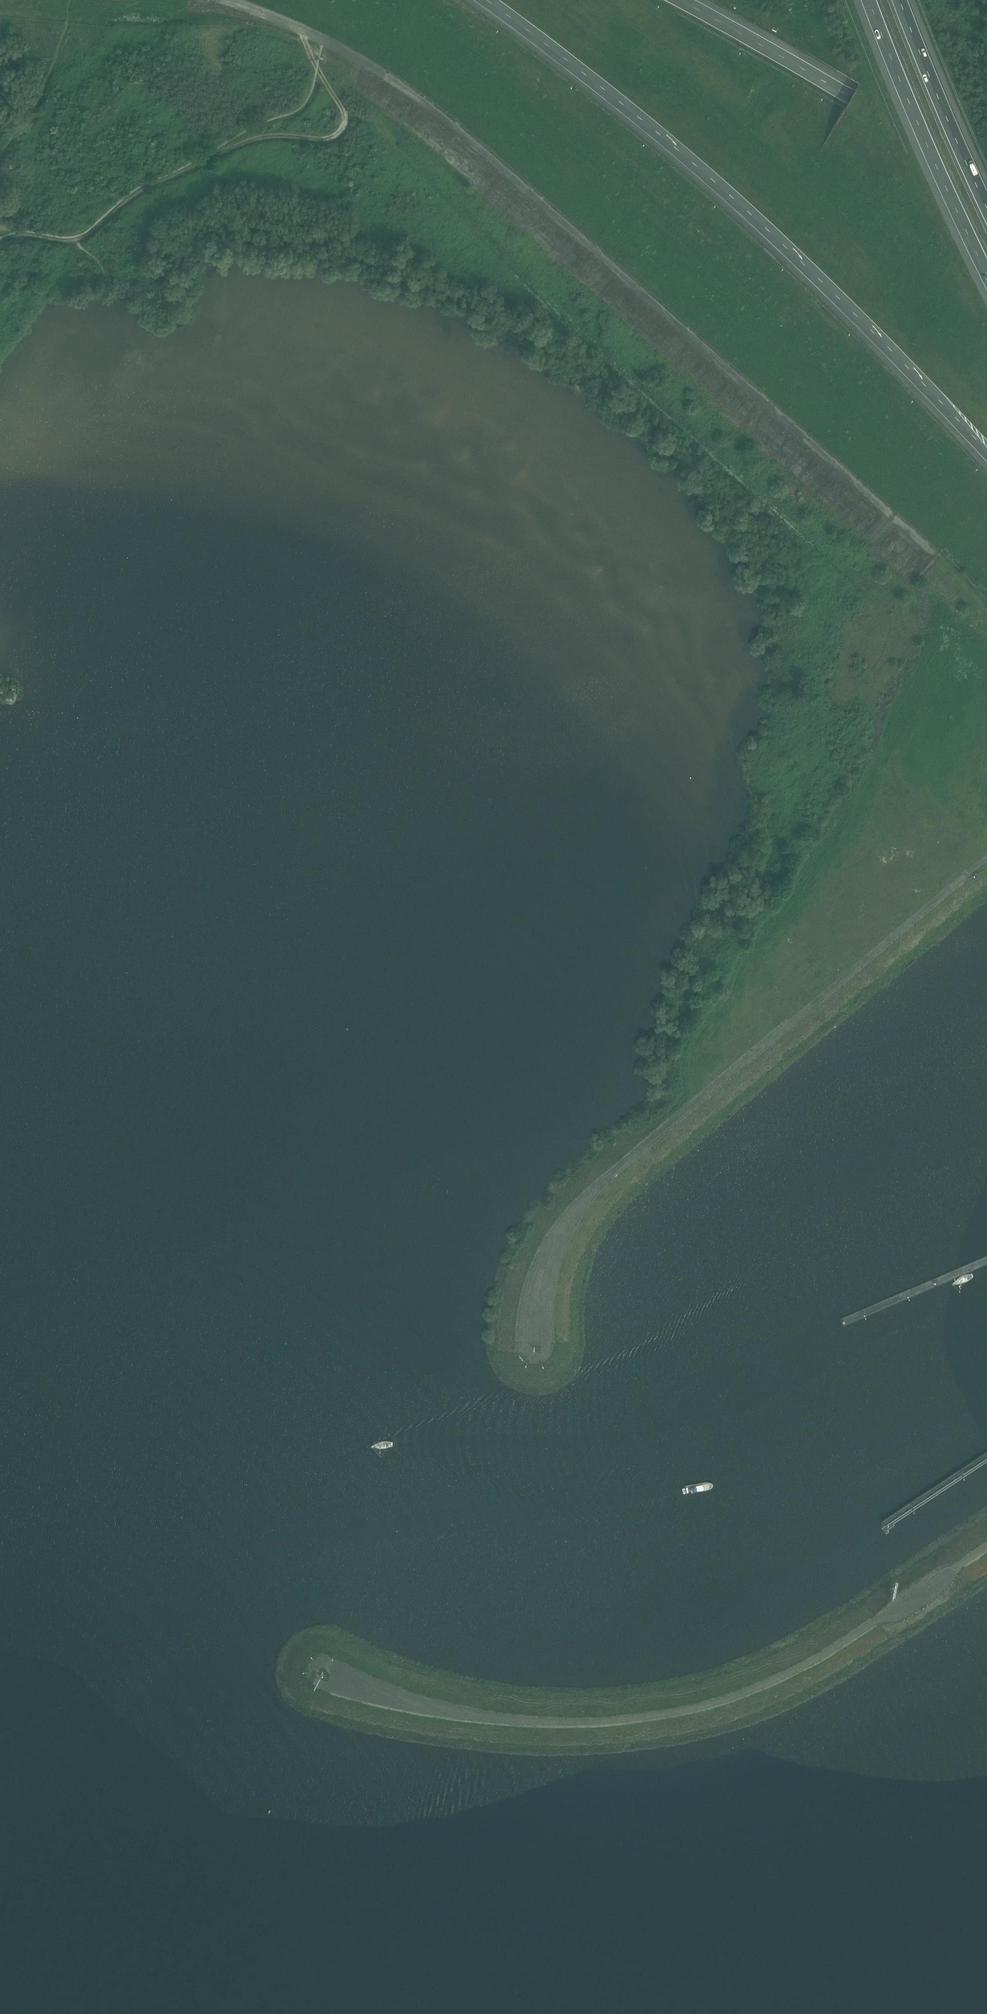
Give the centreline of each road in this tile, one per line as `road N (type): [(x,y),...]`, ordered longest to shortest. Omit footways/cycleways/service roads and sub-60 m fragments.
road 1 (unclassified): [(986,858),(583,1202),(547,1271),(536,1349)]
road 2 (motorway): [(486,0),(753,217),(986,454)]
road 3 (motorway): [(986,194),(852,97),(679,0)]
road 4 (motorway): [(869,0),(986,274)]
road 5 (track): [(304,31),(343,110),(339,135),(266,137),(204,158)]
road 6 (motorway): [(986,206),(900,0)]

